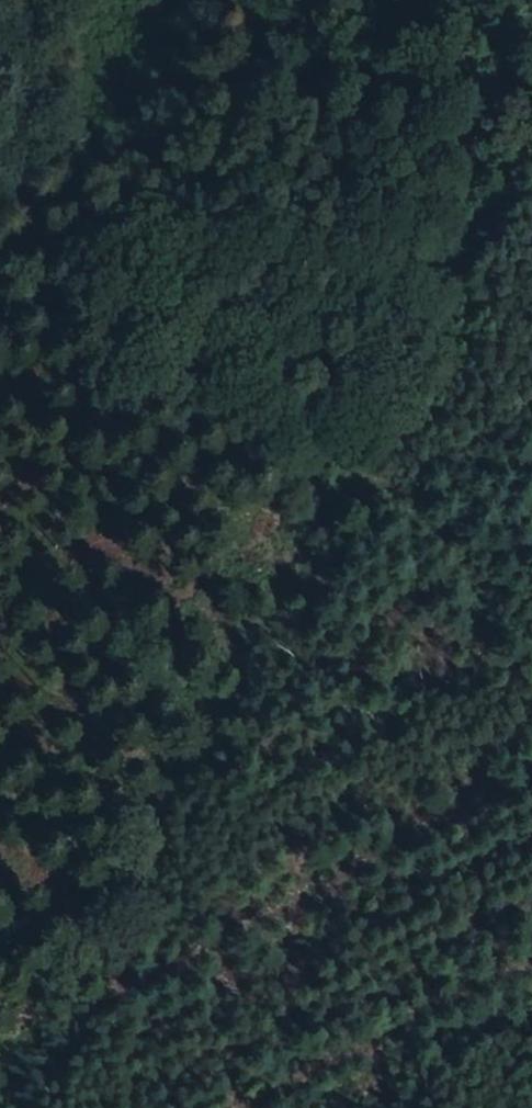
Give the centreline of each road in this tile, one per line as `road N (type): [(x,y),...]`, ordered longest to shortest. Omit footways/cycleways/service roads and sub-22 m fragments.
road 1 (track): [(36,1107),(87,996),(531,208)]

